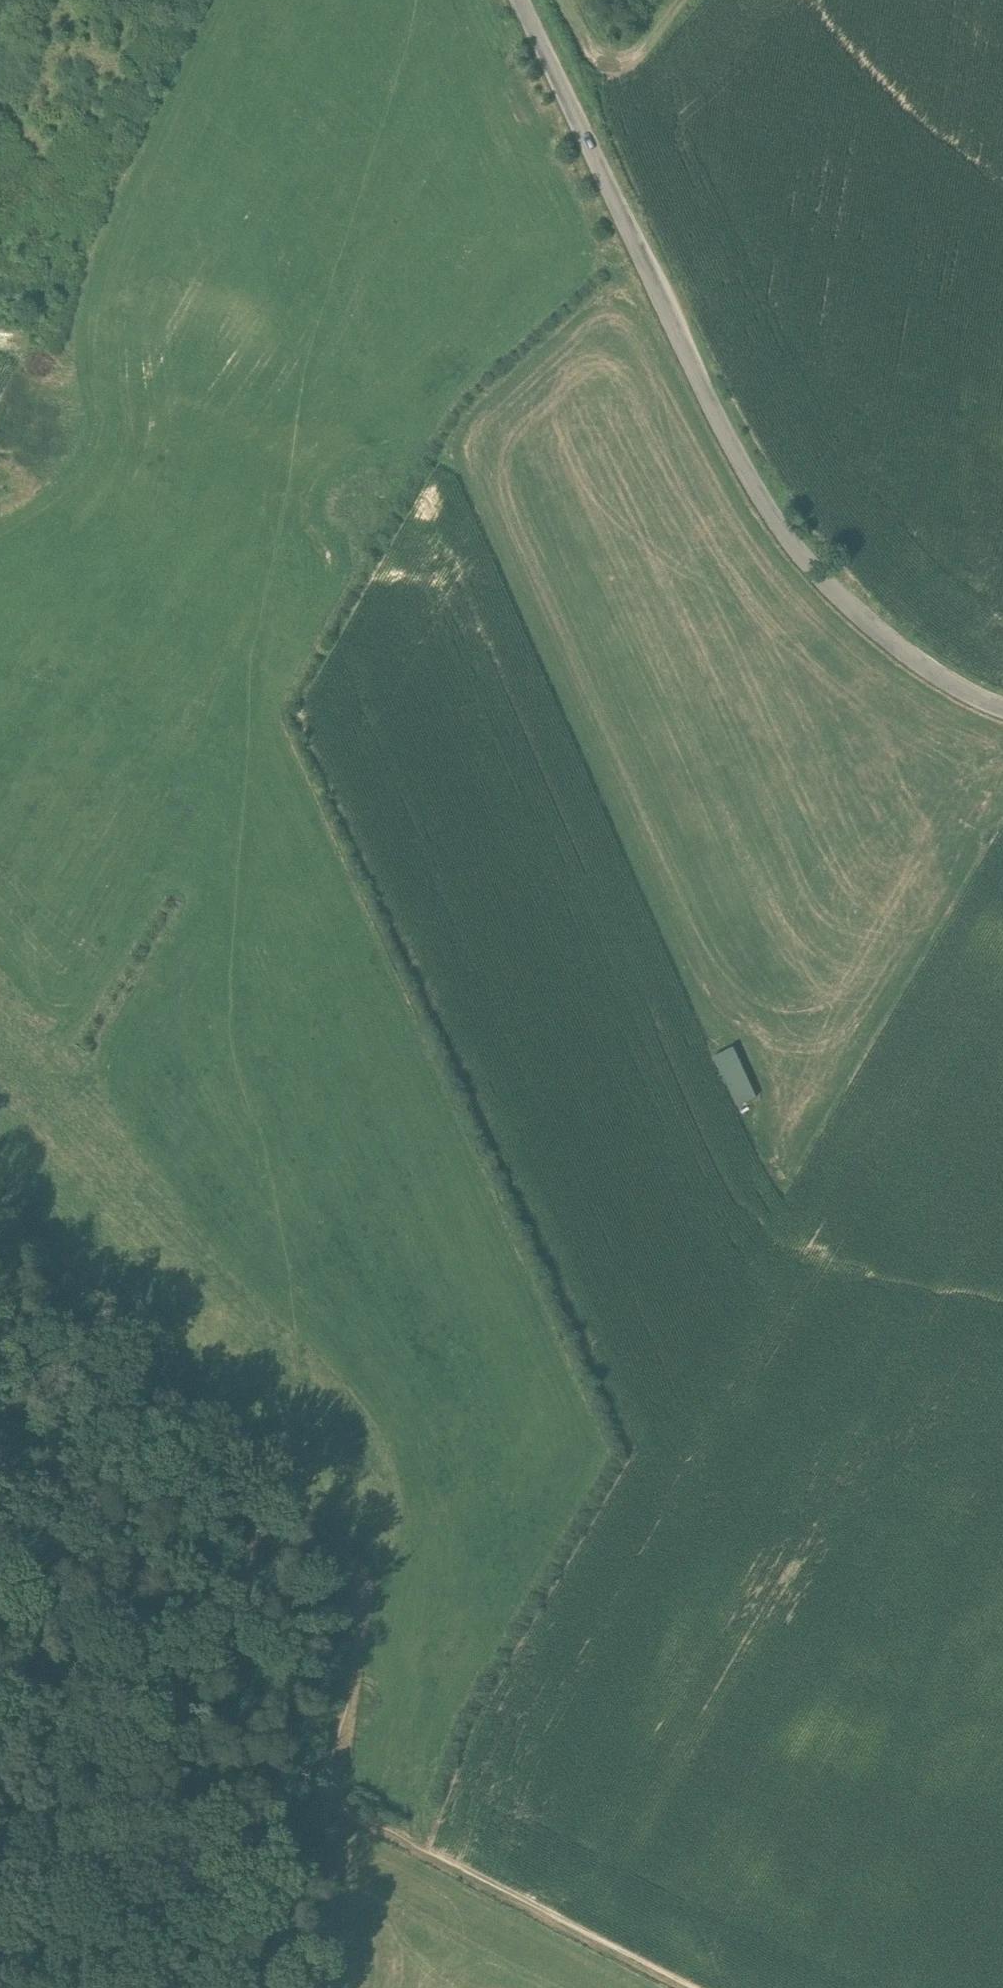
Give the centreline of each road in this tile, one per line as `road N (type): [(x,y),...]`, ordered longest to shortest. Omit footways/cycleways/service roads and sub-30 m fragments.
road 1 (unclassified): [(1002,707),(943,678),(850,608),(768,509),(708,400),(519,0)]
road 2 (track): [(564,0),(584,41),(599,59),(617,62),(686,0)]

